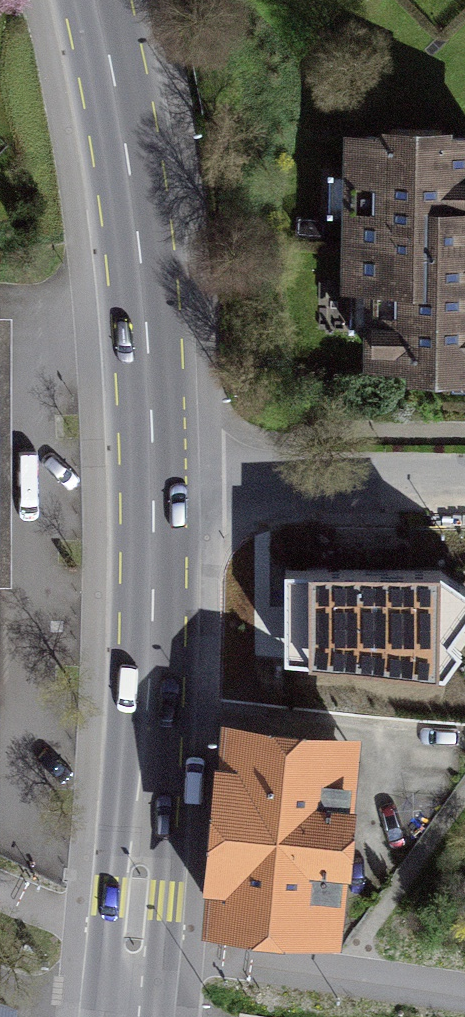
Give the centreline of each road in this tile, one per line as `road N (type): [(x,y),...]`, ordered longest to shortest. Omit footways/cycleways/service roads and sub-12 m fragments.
road 1 (secondary): [(131,1016),(145,815),(151,480)]
road 2 (secondary): [(151,480),(144,305),(97,0)]
road 3 (residential): [(464,473),(151,480)]

